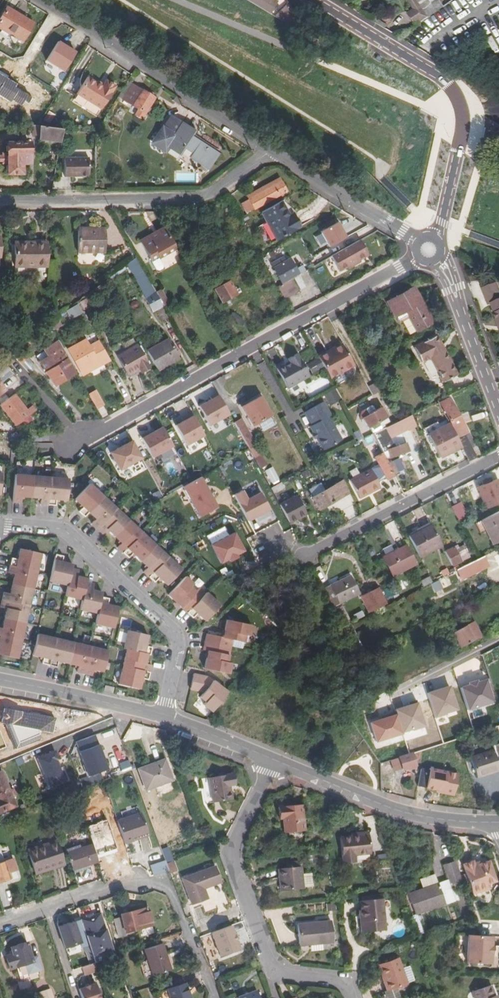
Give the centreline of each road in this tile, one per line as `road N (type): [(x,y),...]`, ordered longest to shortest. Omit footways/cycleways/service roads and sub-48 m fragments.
road 1 (residential): [(0,356),(76,433),(89,436),(416,259)]
road 2 (residential): [(313,0),(435,74),(456,96),(462,128),(437,239)]
road 3 (residential): [(274,765),(230,847),(275,971),(350,990),(352,997)]
road 4 (residential): [(163,718),(178,648),(173,630),(64,530),(0,524)]
road 5 (unclassified): [(0,924),(137,879),(166,885),(211,997)]
road 6 (residential): [(272,148),(201,200),(0,200)]
road 7 (residential): [(37,0),(272,148)]
road 8 (residential): [(498,824),(420,816),(274,765)]
road 9 (residential): [(302,555),(498,457)]
road 10 (residential): [(272,148),(418,240)]
road 11 (residential): [(163,718),(0,682)]
road 12 (residential): [(439,262),(498,405)]
road 13 (residential): [(274,765),(163,718)]

